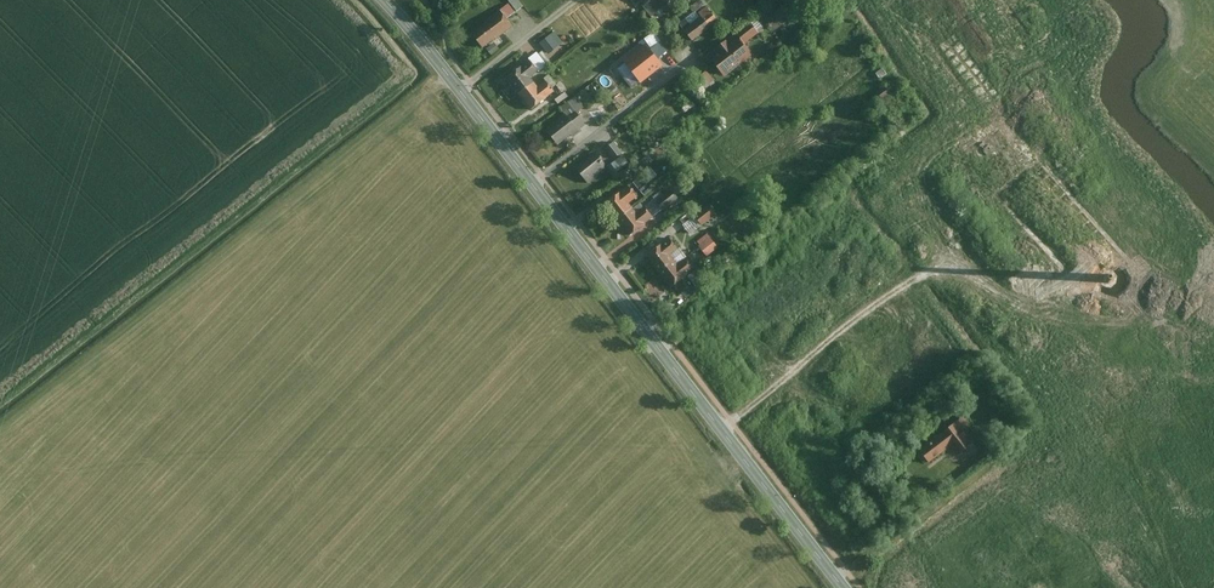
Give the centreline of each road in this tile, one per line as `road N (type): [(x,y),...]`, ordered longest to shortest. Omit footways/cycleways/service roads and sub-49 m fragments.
road 1 (tertiary): [(844,587),(533,186)]
road 2 (residential): [(533,186),(692,60)]
road 3 (residential): [(575,0),(461,91)]

